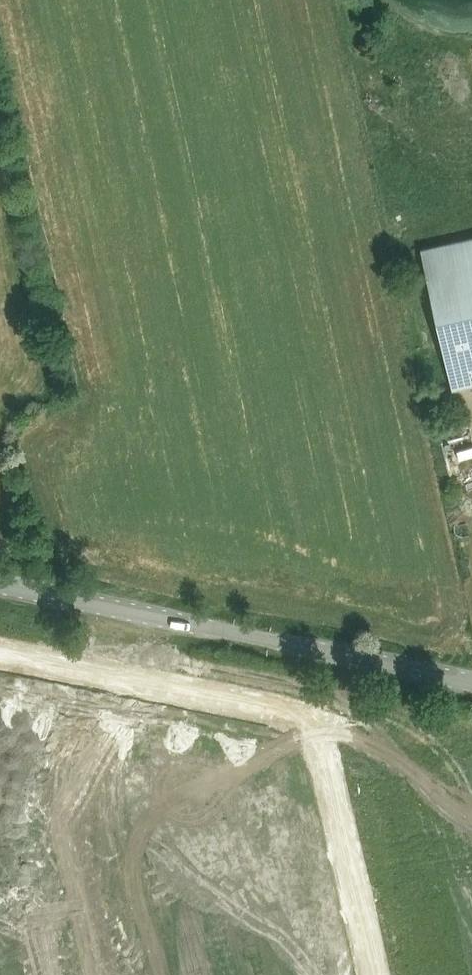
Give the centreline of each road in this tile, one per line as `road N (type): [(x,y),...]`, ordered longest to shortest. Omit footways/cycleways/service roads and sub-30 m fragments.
road 1 (unknown): [(0,668),(313,731),(356,974)]
road 2 (tertiary): [(471,681),(0,588)]

